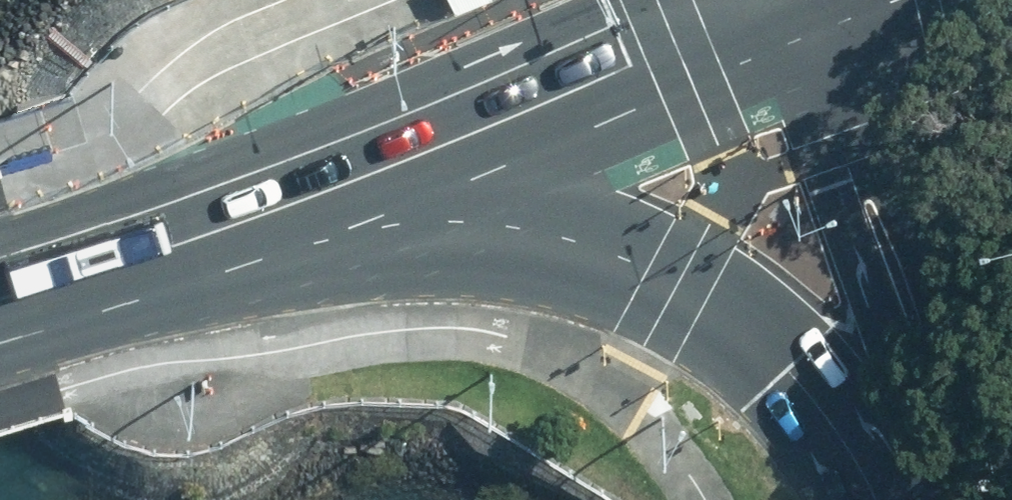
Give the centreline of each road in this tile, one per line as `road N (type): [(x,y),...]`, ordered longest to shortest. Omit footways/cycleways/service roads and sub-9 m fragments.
road 1 (primary): [(882,499),(819,400),(781,365),(687,288),(602,247),(499,219),(437,215),(332,227),(203,228)]
road 2 (primary): [(203,228),(776,10)]
road 3 (secondary): [(952,478),(928,394),(776,10)]
road 4 (secondary): [(880,0),(922,116),(957,264),(952,478)]
road 5 (primary): [(0,296),(203,228)]

